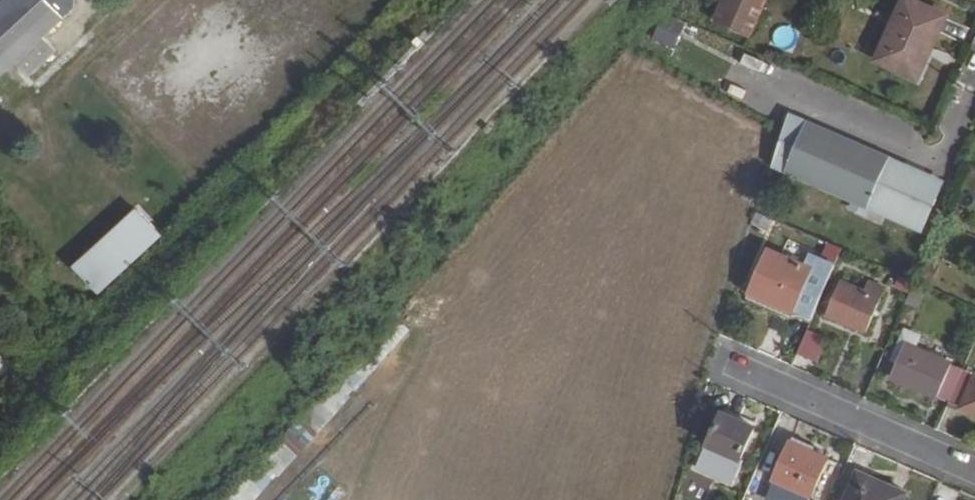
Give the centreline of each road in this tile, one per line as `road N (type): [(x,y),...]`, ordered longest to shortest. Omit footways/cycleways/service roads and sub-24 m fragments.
road 1 (residential): [(750,79),(953,165),(974,111)]
road 2 (residential): [(738,372),(974,472)]

